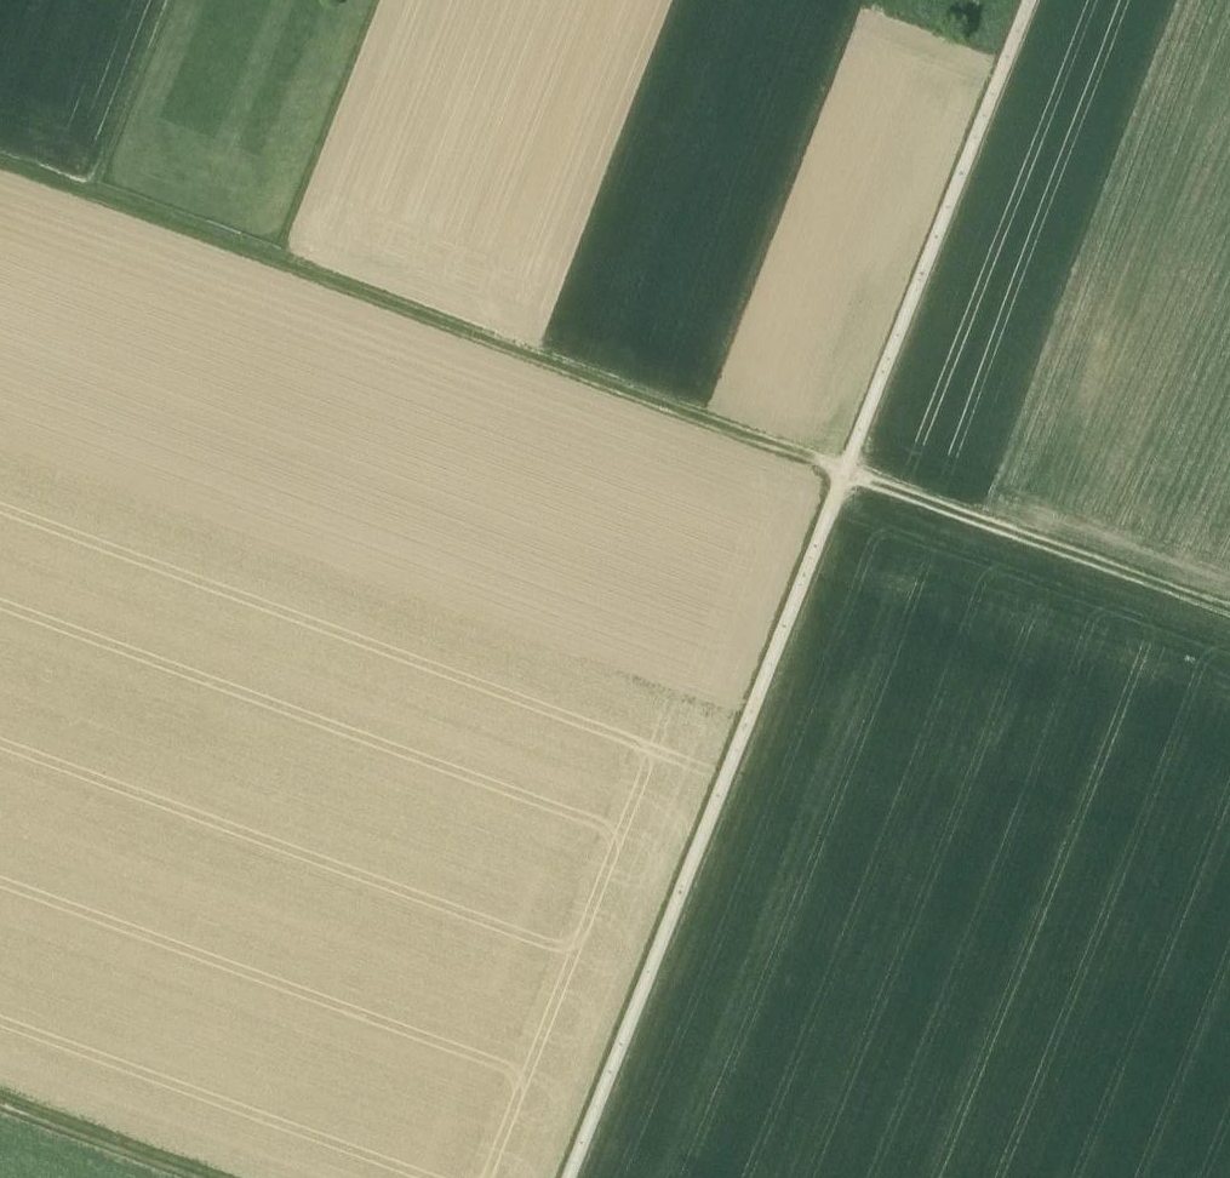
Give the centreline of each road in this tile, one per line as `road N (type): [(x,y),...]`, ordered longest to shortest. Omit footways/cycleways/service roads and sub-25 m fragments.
road 1 (track): [(0,171),(1229,611)]
road 2 (track): [(1030,0),(579,1177)]
road 3 (track): [(0,1099),(212,1177)]

